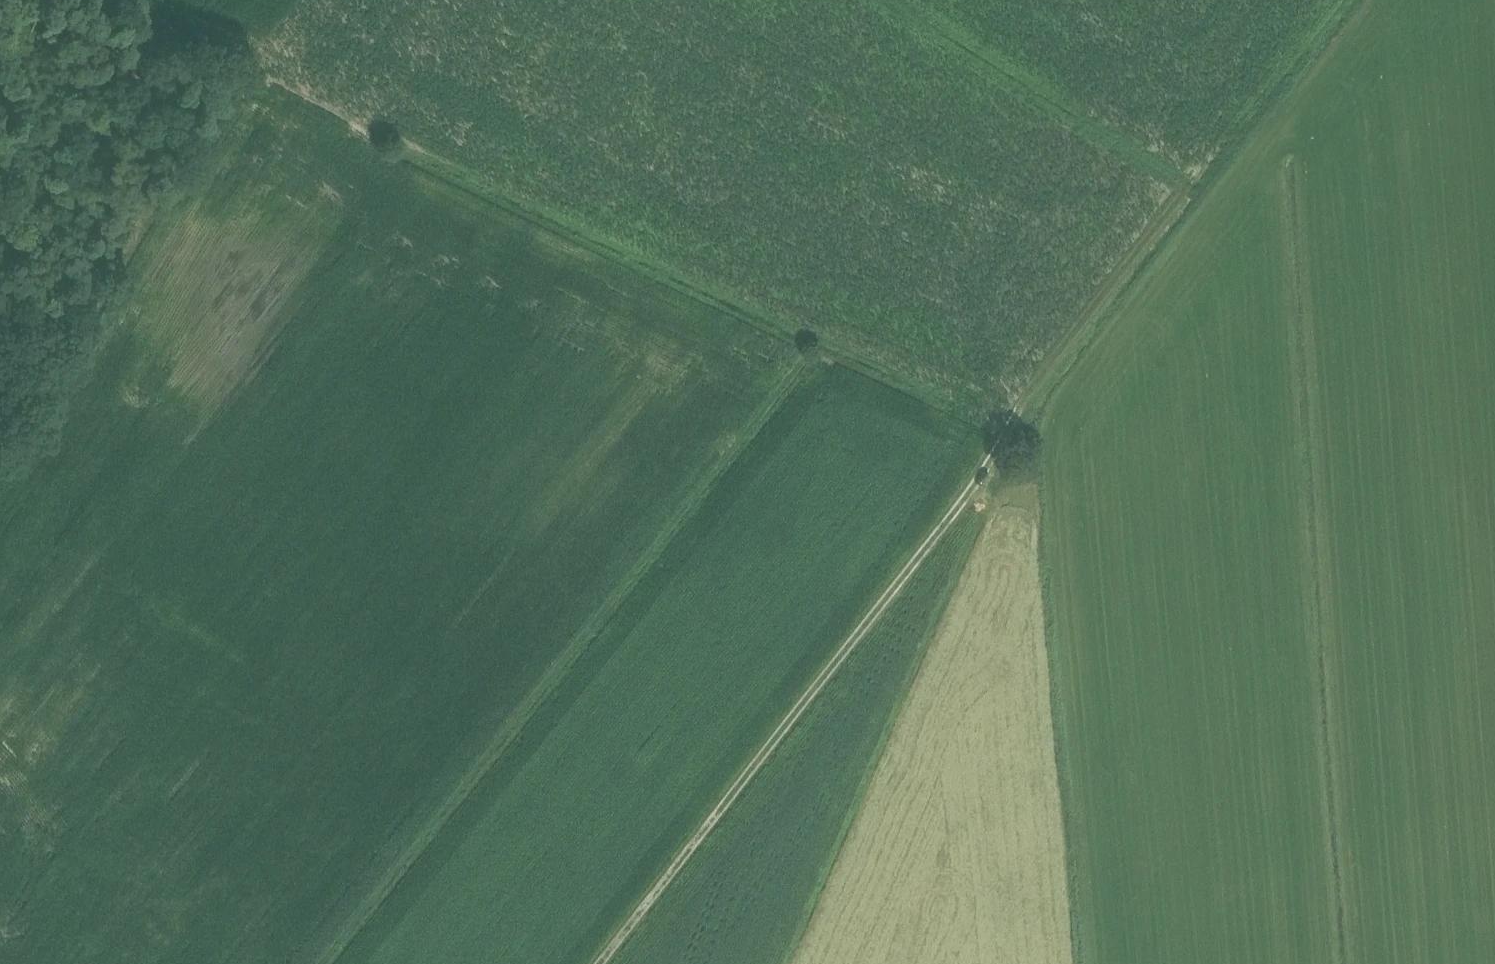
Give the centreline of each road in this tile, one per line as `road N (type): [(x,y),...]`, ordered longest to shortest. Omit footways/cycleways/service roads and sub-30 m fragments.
road 1 (track): [(605,963),(984,480),(1019,422)]

